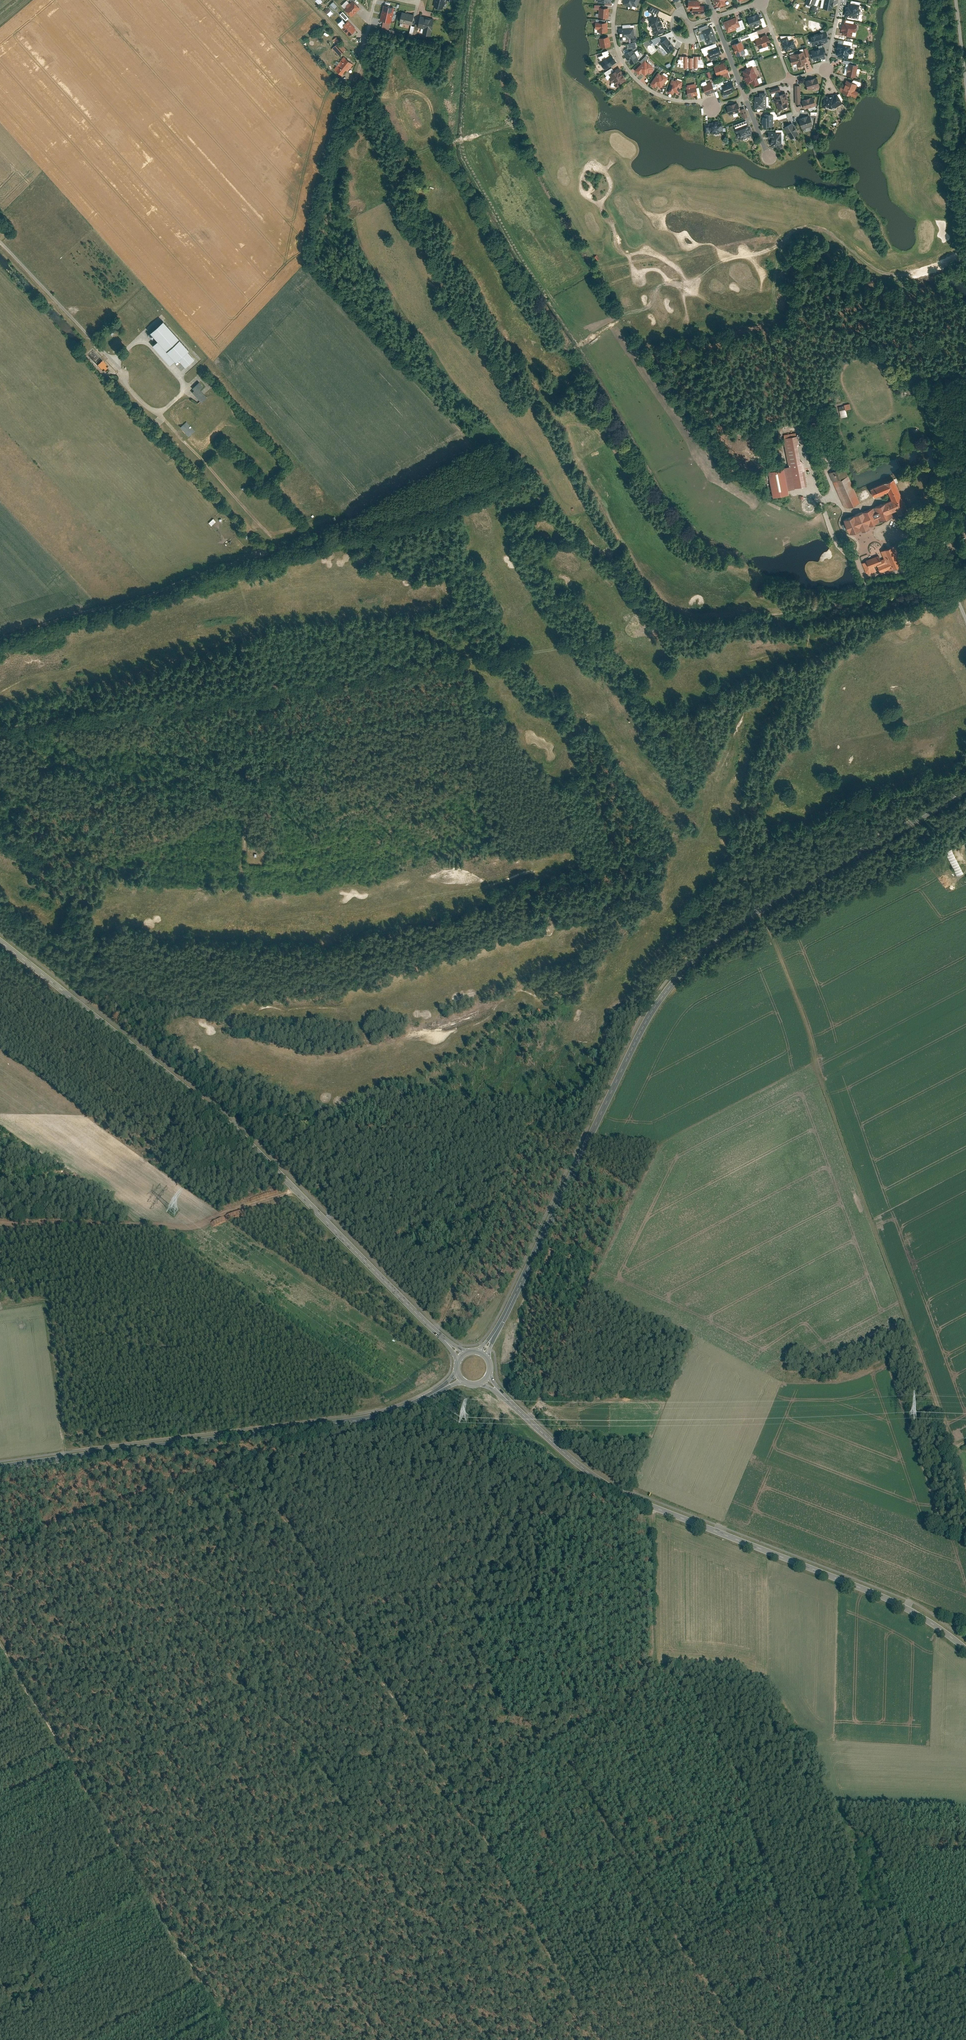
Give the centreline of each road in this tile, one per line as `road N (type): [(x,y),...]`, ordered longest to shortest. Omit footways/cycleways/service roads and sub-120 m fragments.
road 1 (track): [(953,589),(825,610),(678,620),(499,473),(303,252),(334,121),(361,63)]
road 2 (tertiary): [(965,791),(757,907),(673,979),(650,1011),(481,1353)]
road 3 (track): [(757,907),(965,1501)]
road 4 (tertiary): [(0,940),(208,1106),(461,1354)]
road 5 (track): [(581,2008),(491,1859),(650,1681),(650,1505)]
road 6 (tertiary): [(485,1377),(614,1488),(871,1592),(965,1651)]
road 7 (track): [(499,473),(0,636)]
road 8 (tertiary): [(458,1376),(404,1407),(362,1419),(0,1467)]
road 9 (track): [(235,2039),(0,1648)]
road 10 (track): [(491,1859),(286,1525)]
road 11 (track): [(0,1548),(250,1460),(286,1525)]
road 12 (track): [(19,1679),(339,1611)]
road 13 (track): [(188,1964),(455,1800)]
road 14 (track): [(0,1223),(198,1227),(293,1188)]
road 15 (track): [(0,1113),(190,1124),(213,1110)]
road 16 (track): [(0,1305),(47,1303),(72,1457)]
road 17 (residential): [(617,0),(613,32),(629,74),(654,93),(711,108)]

